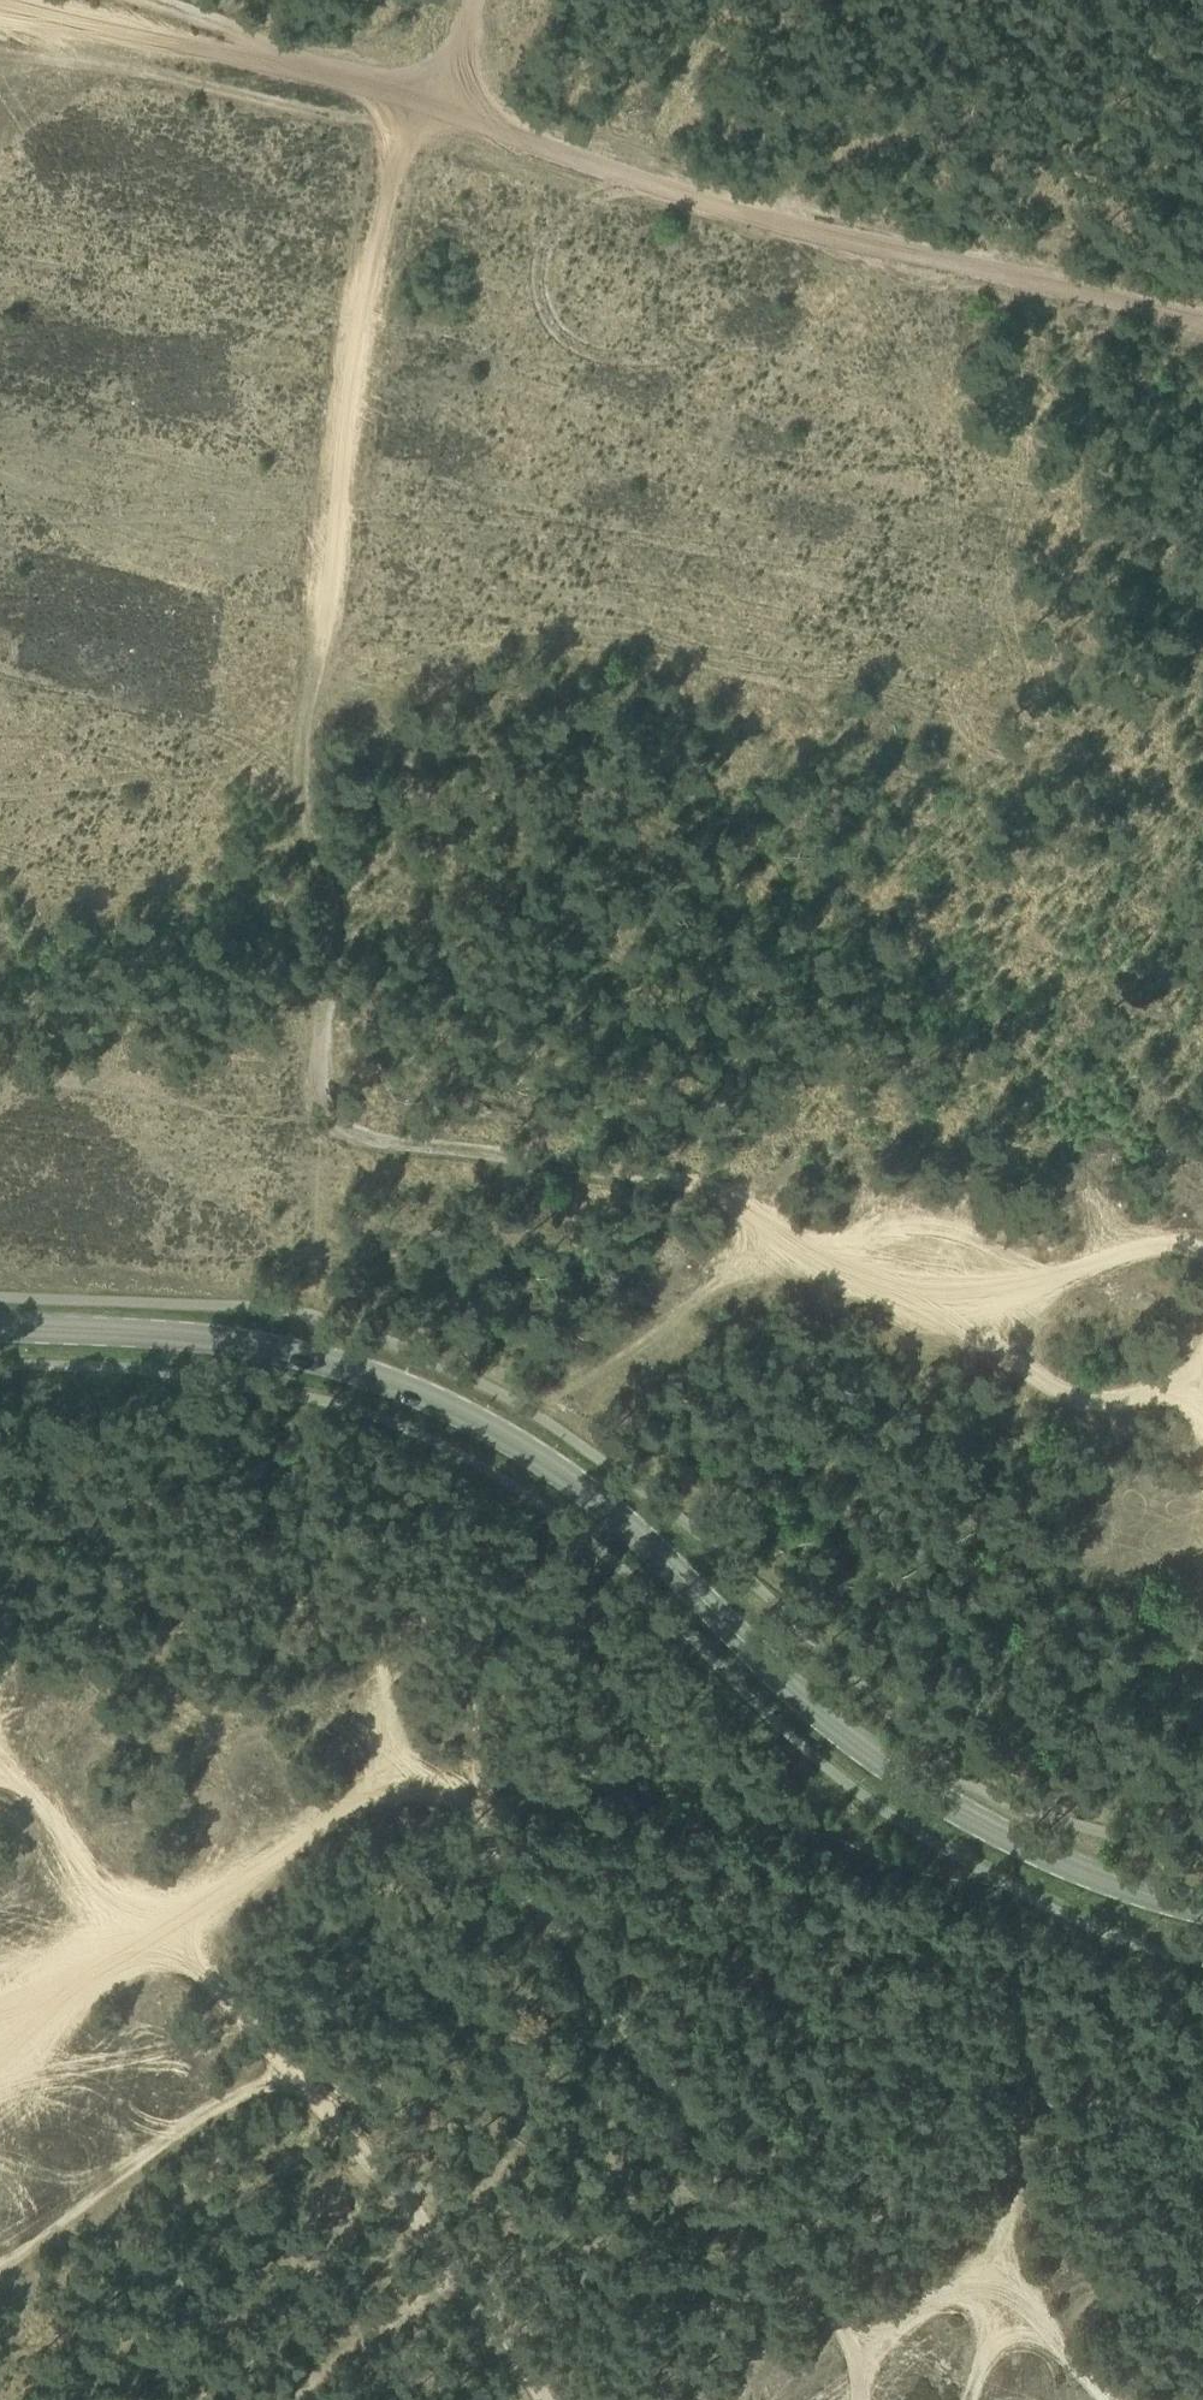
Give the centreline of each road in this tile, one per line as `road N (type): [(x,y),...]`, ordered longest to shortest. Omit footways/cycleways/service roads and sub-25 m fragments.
road 1 (secondary): [(1202,1929),(1014,1859),(930,1806),(766,1669),(636,1540),(549,1469),(454,1411),(332,1366),(208,1348),(0,1333)]
road 2 (track): [(8,0),(692,197),(1202,330)]
road 3 (track): [(462,0),(406,111)]

